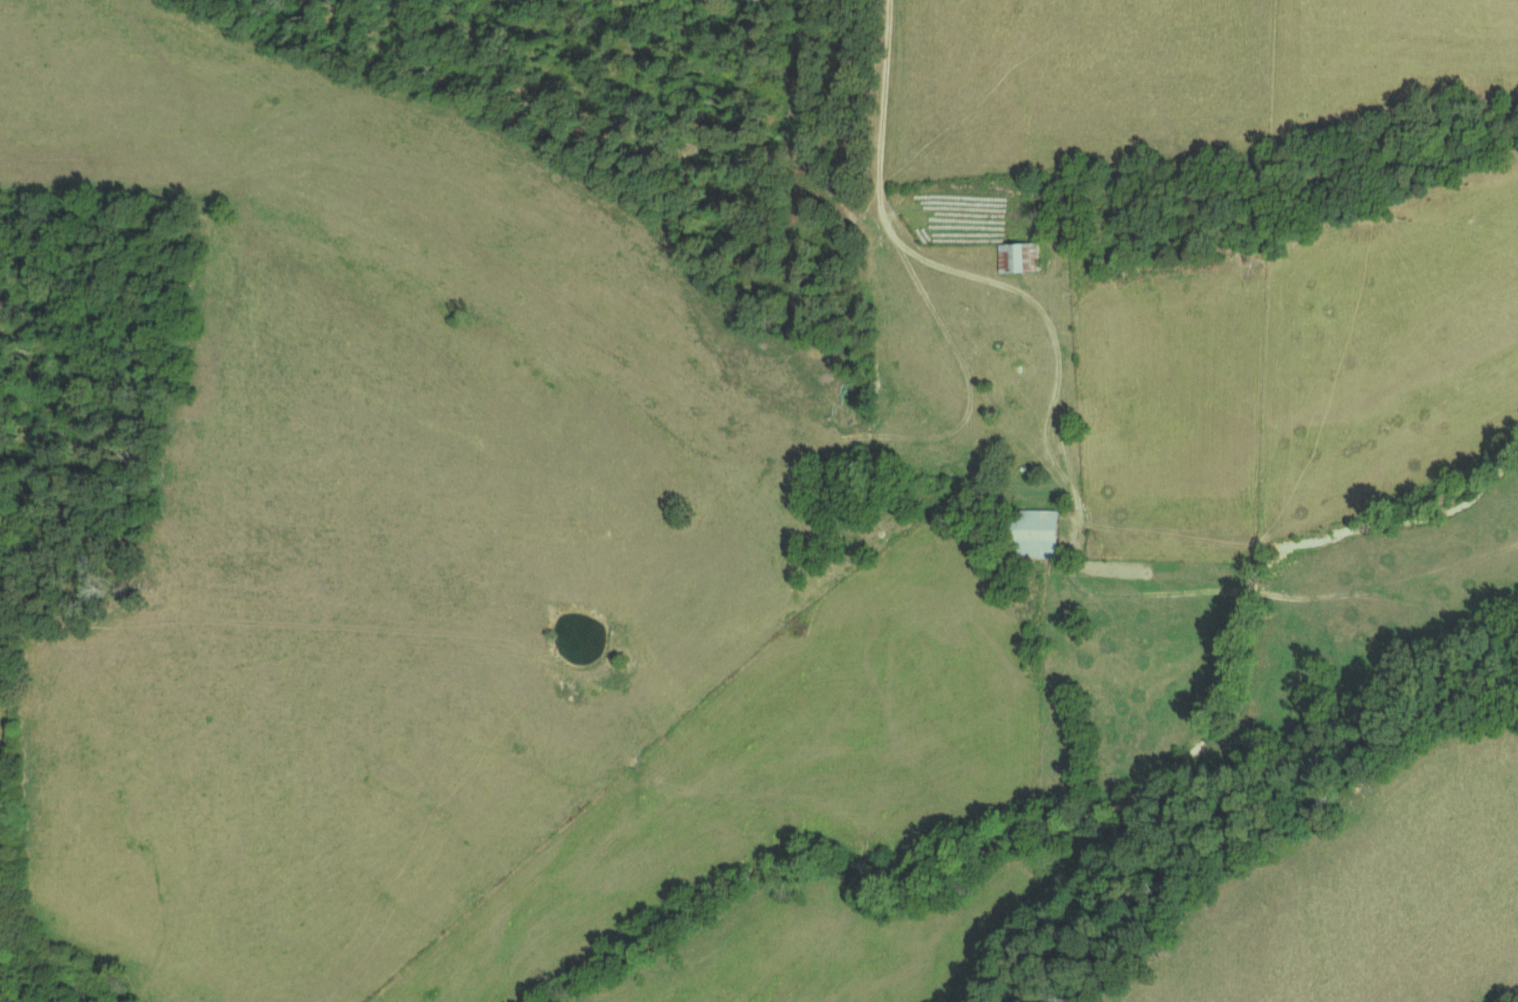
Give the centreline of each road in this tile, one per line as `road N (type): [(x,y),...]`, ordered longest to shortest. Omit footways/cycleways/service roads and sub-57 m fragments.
road 1 (residential): [(883,0),(872,216),(915,252),(1012,283),(1044,315),(1050,370),(1041,426),(1072,535)]

